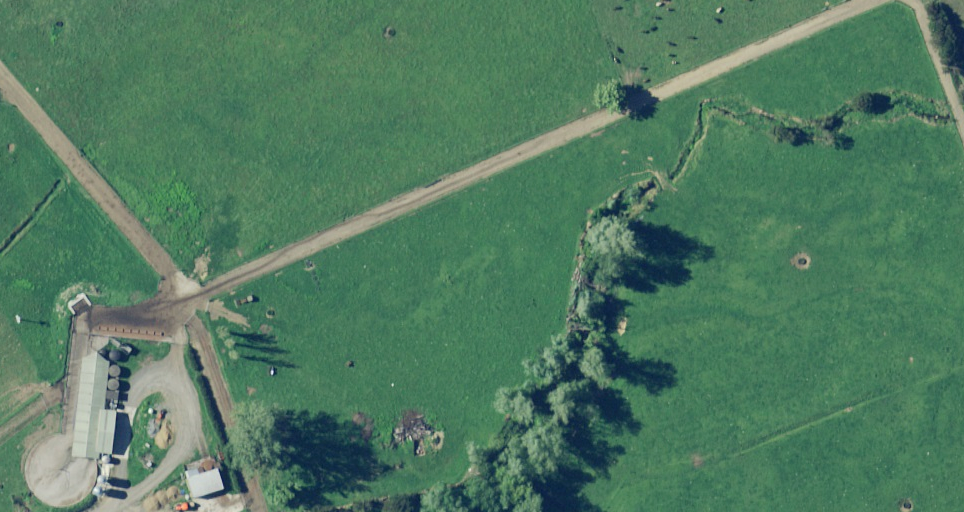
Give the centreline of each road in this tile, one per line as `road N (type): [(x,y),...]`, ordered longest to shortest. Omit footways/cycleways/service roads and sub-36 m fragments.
road 1 (track): [(862,0),(189,302)]
road 2 (track): [(189,302),(0,84)]
road 3 (track): [(81,511),(178,432),(189,302)]
road 4 (track): [(963,117),(921,0)]

